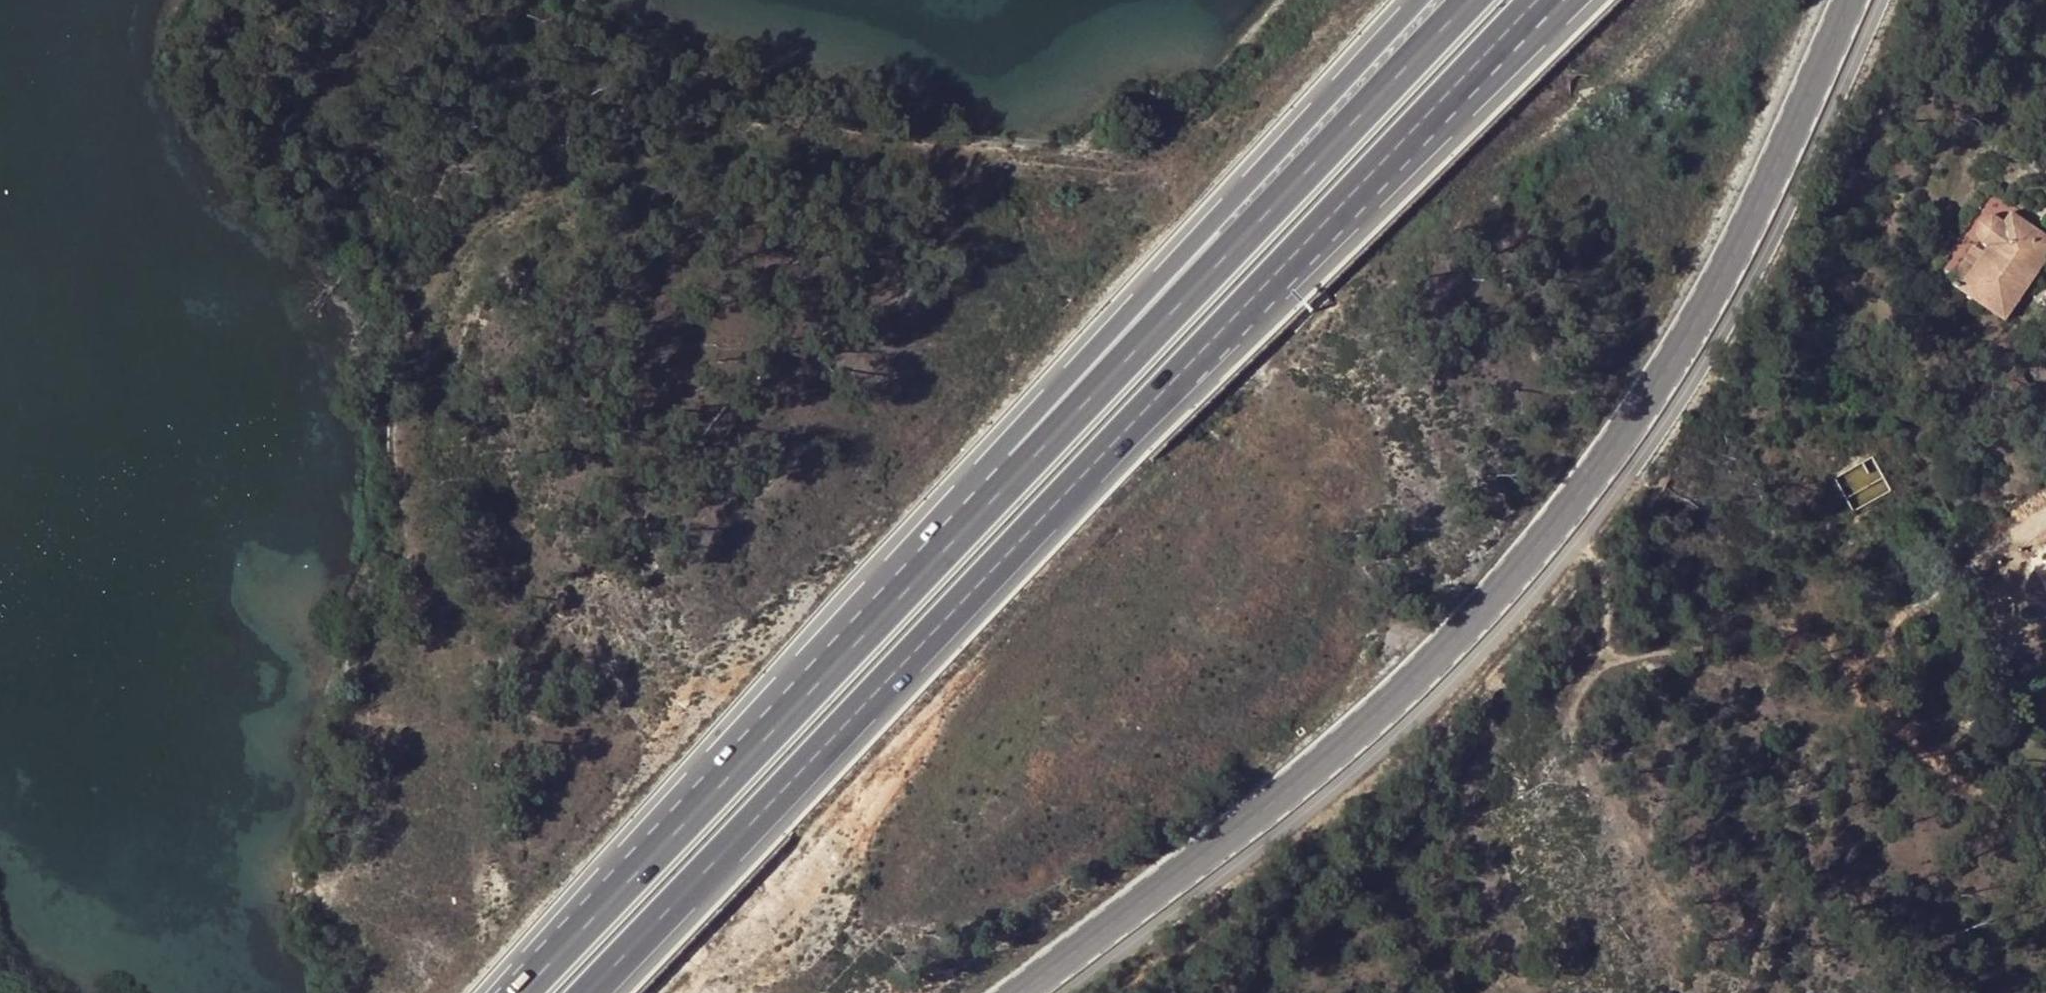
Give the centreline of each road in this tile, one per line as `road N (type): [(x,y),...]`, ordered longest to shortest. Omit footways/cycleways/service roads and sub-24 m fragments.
road 1 (tertiary): [(1850,0),(1720,283),(1545,537),(1441,652),(1307,776),(1018,992)]
road 2 (trunk): [(590,992),(1264,301)]
road 3 (trunk): [(1146,337),(531,992)]
road 4 (trunk): [(1467,0),(1146,337)]
road 5 (trunk): [(1264,301),(1579,0)]
road 6 (trunk): [(1421,0),(1287,153),(1146,337)]
road 7 (trunk): [(1264,301),(1540,0)]

